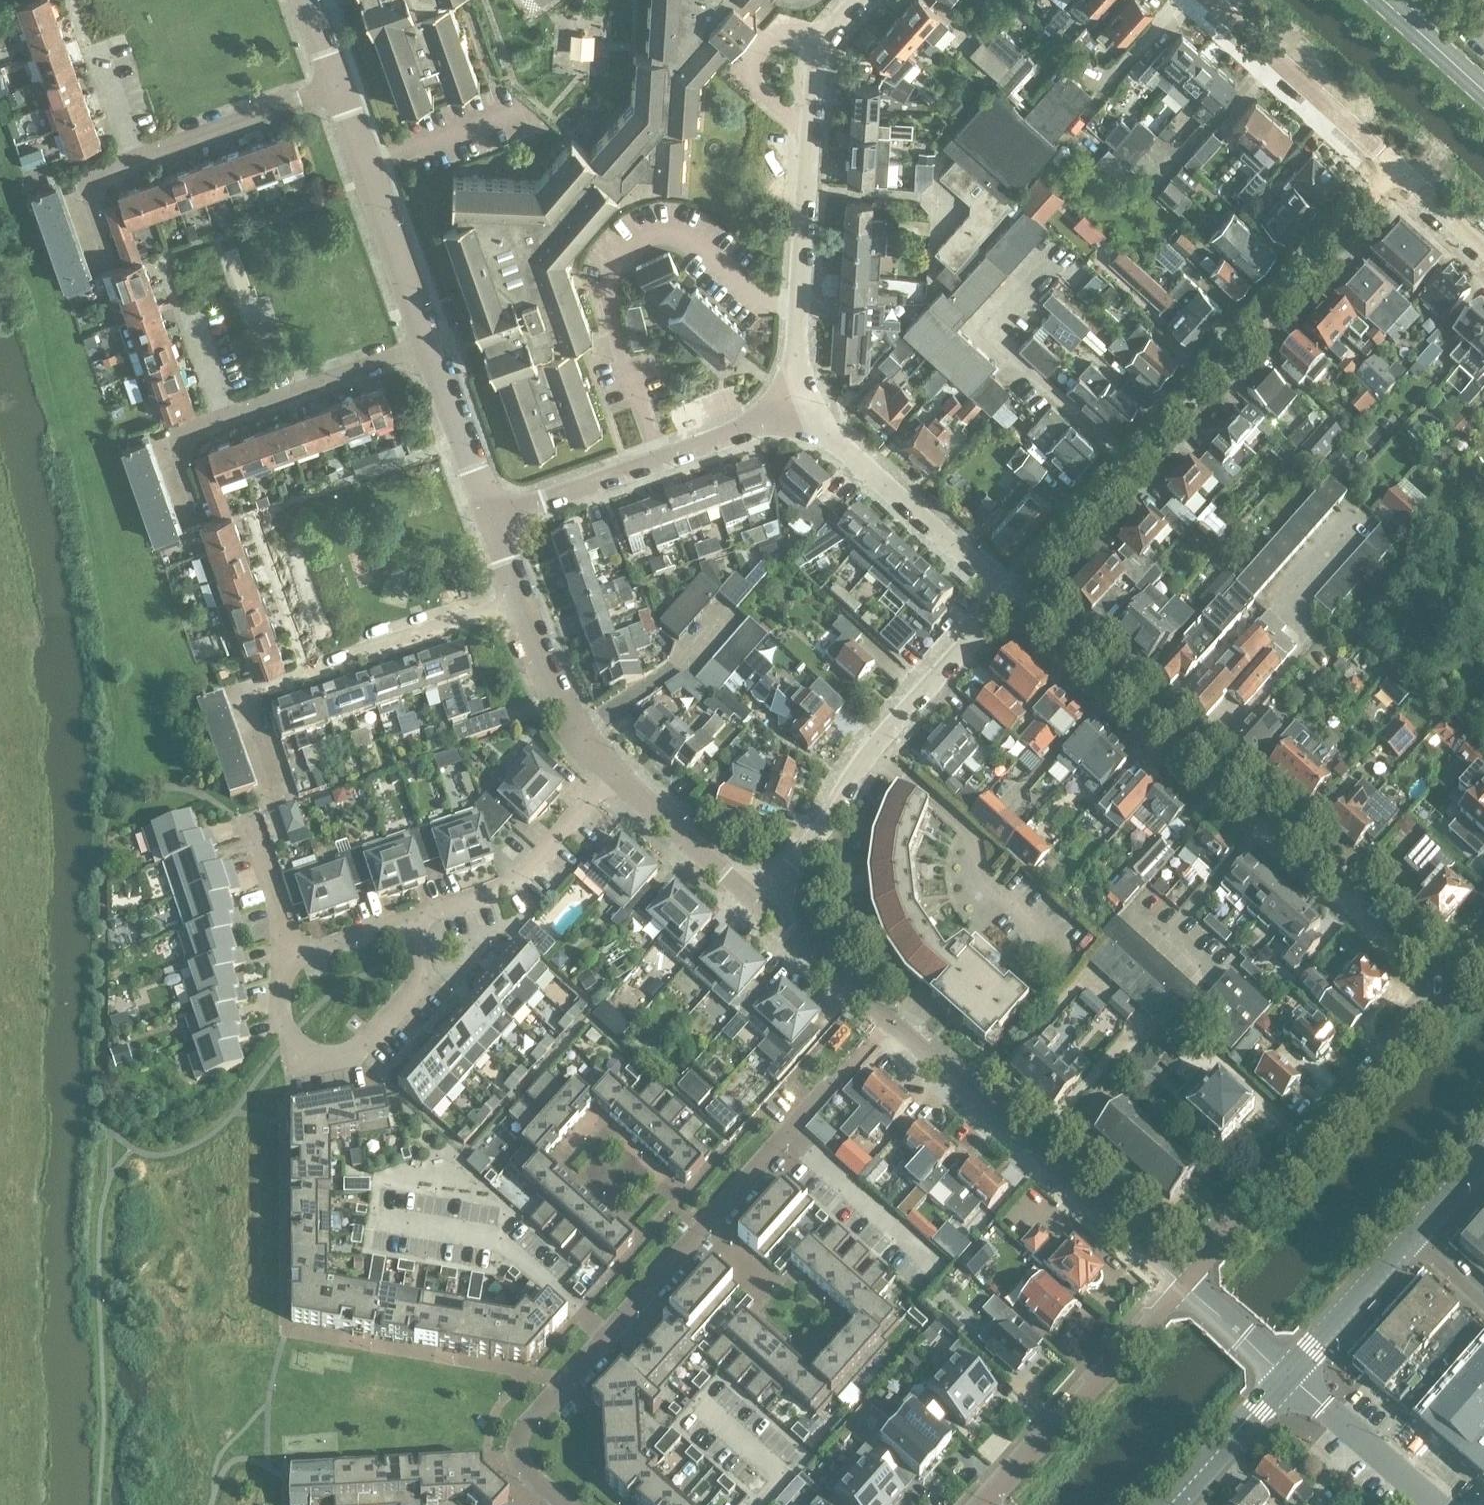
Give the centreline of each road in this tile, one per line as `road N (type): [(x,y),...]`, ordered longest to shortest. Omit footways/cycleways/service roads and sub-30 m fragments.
road 1 (residential): [(1448,991),(1010,594)]
road 2 (residential): [(1010,594),(1398,168)]
road 3 (residential): [(1181,1283),(758,905)]
road 4 (residential): [(562,1504),(518,1457),(529,1417),(835,1082)]
road 5 (residential): [(798,408),(820,50),(864,0)]
road 6 (residential): [(758,905),(824,829),(851,773),(1010,594)]
road 7 (residential): [(1181,1283),(1448,991)]
road 8 (residential): [(489,520),(798,408)]
road 9 (residential): [(416,921),(424,974),(356,1055),(304,1053),(289,1040),(281,983),(290,958)]
road 10 (residential): [(986,1504),(1181,1283)]
road 11 (residential): [(1010,594),(798,408)]
road 12 (residential): [(432,342),(339,88)]
road 13 (residential): [(1210,0),(1398,168)]
road 14 (residential): [(416,921),(513,883),(611,773)]
road 15 (residential): [(226,417),(432,342)]
road 16 (residential): [(135,162),(339,88)]
road 17 (residential): [(313,668),(517,599)]
road 18 (residential): [(611,773),(564,711),(517,599)]
road 19 (residential): [(758,905),(611,773)]
road 20 (unclassified): [(1435,1504),(1287,1375)]
road 21 (residential): [(280,805),(247,690),(313,668)]
road 22 (residential): [(489,520),(432,342)]
road 23 (tertiary): [(1287,1375),(1409,1238)]
road 24 (tertiary): [(1171,1504),(1287,1375)]
road 25 (residential): [(290,958),(245,817)]
road 26 (residential): [(191,514),(168,438),(226,417)]
road 27 (unclassified): [(1287,1375),(1181,1283)]
road 28 (residential): [(100,252),(76,183),(135,162)]
road 29 (residential): [(290,958),(416,921)]

